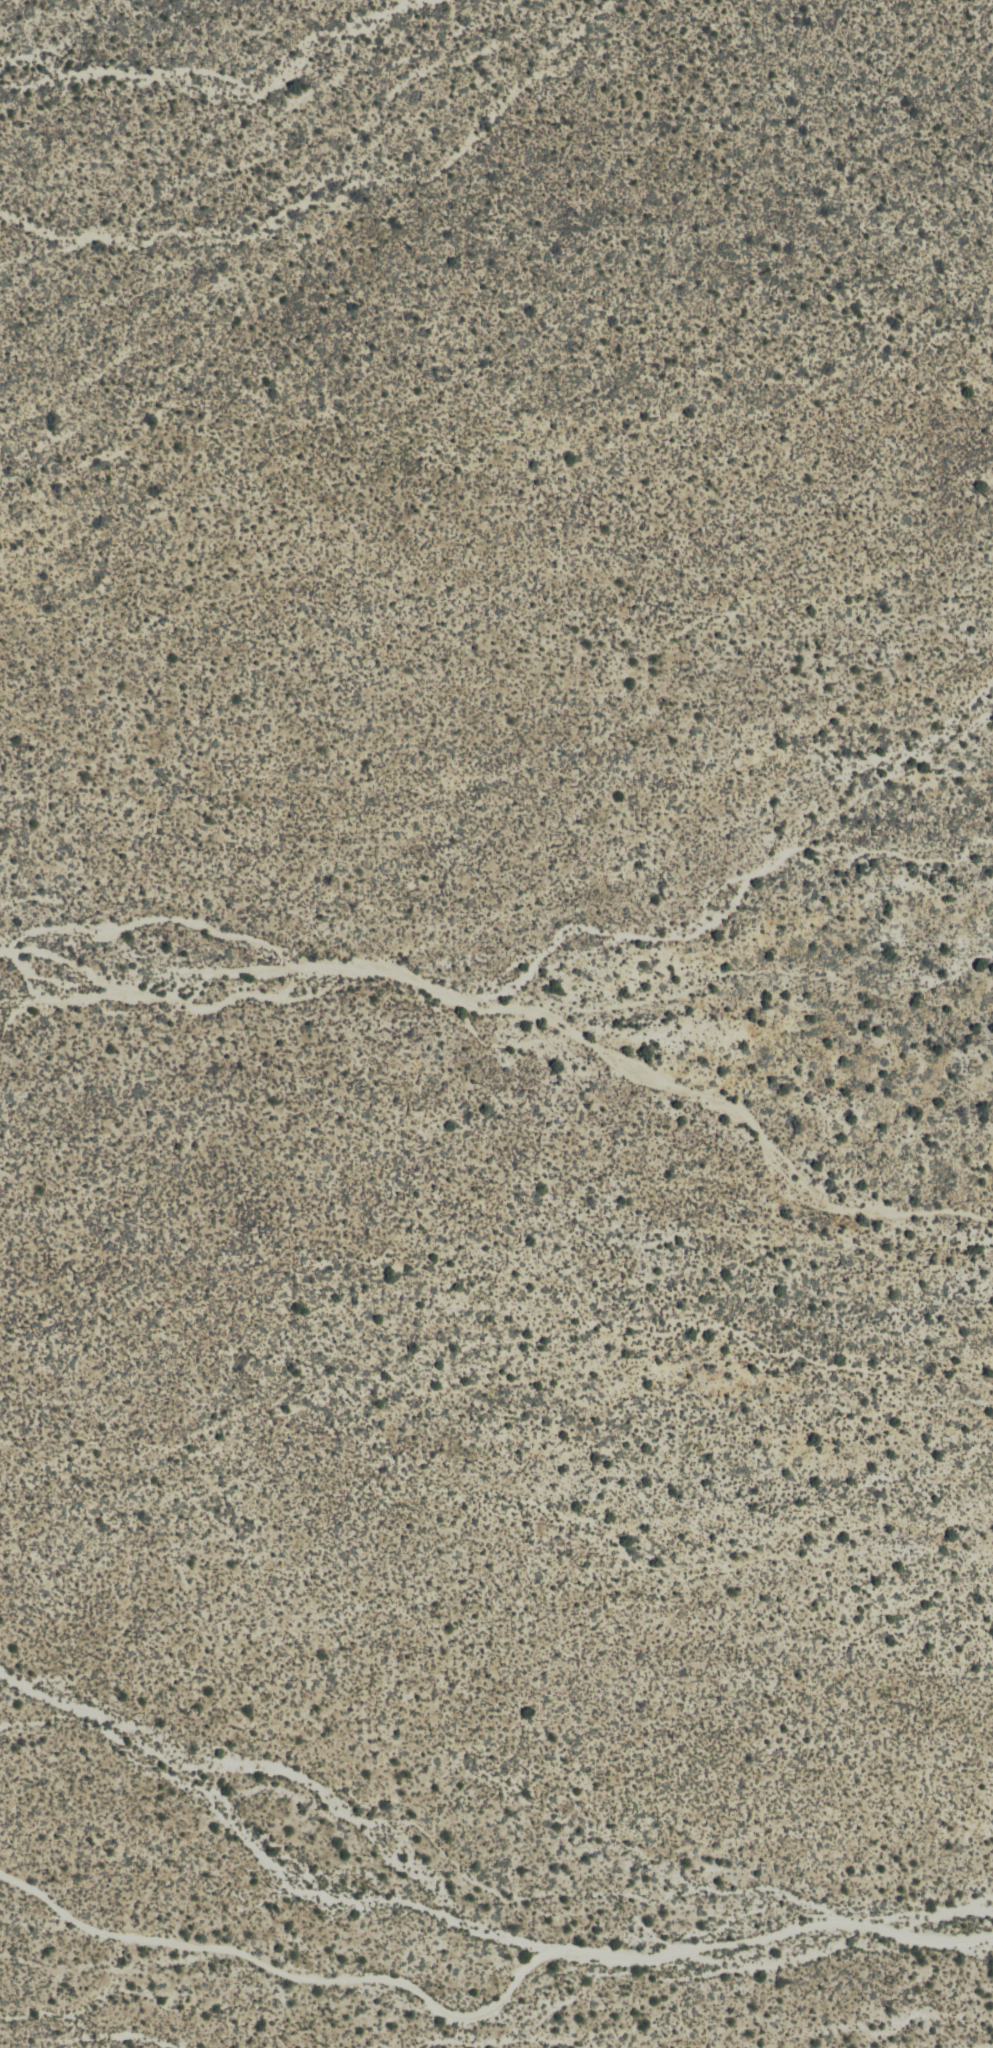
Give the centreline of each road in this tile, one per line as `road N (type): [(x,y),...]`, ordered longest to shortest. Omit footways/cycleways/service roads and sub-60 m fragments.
road 1 (track): [(992,1932),(970,1942),(862,1925),(809,1927),(658,1956),(564,1951),(532,1965),(488,2013),(448,2017),(384,1978),(314,1980),(220,1947),(99,1934),(0,1875)]

